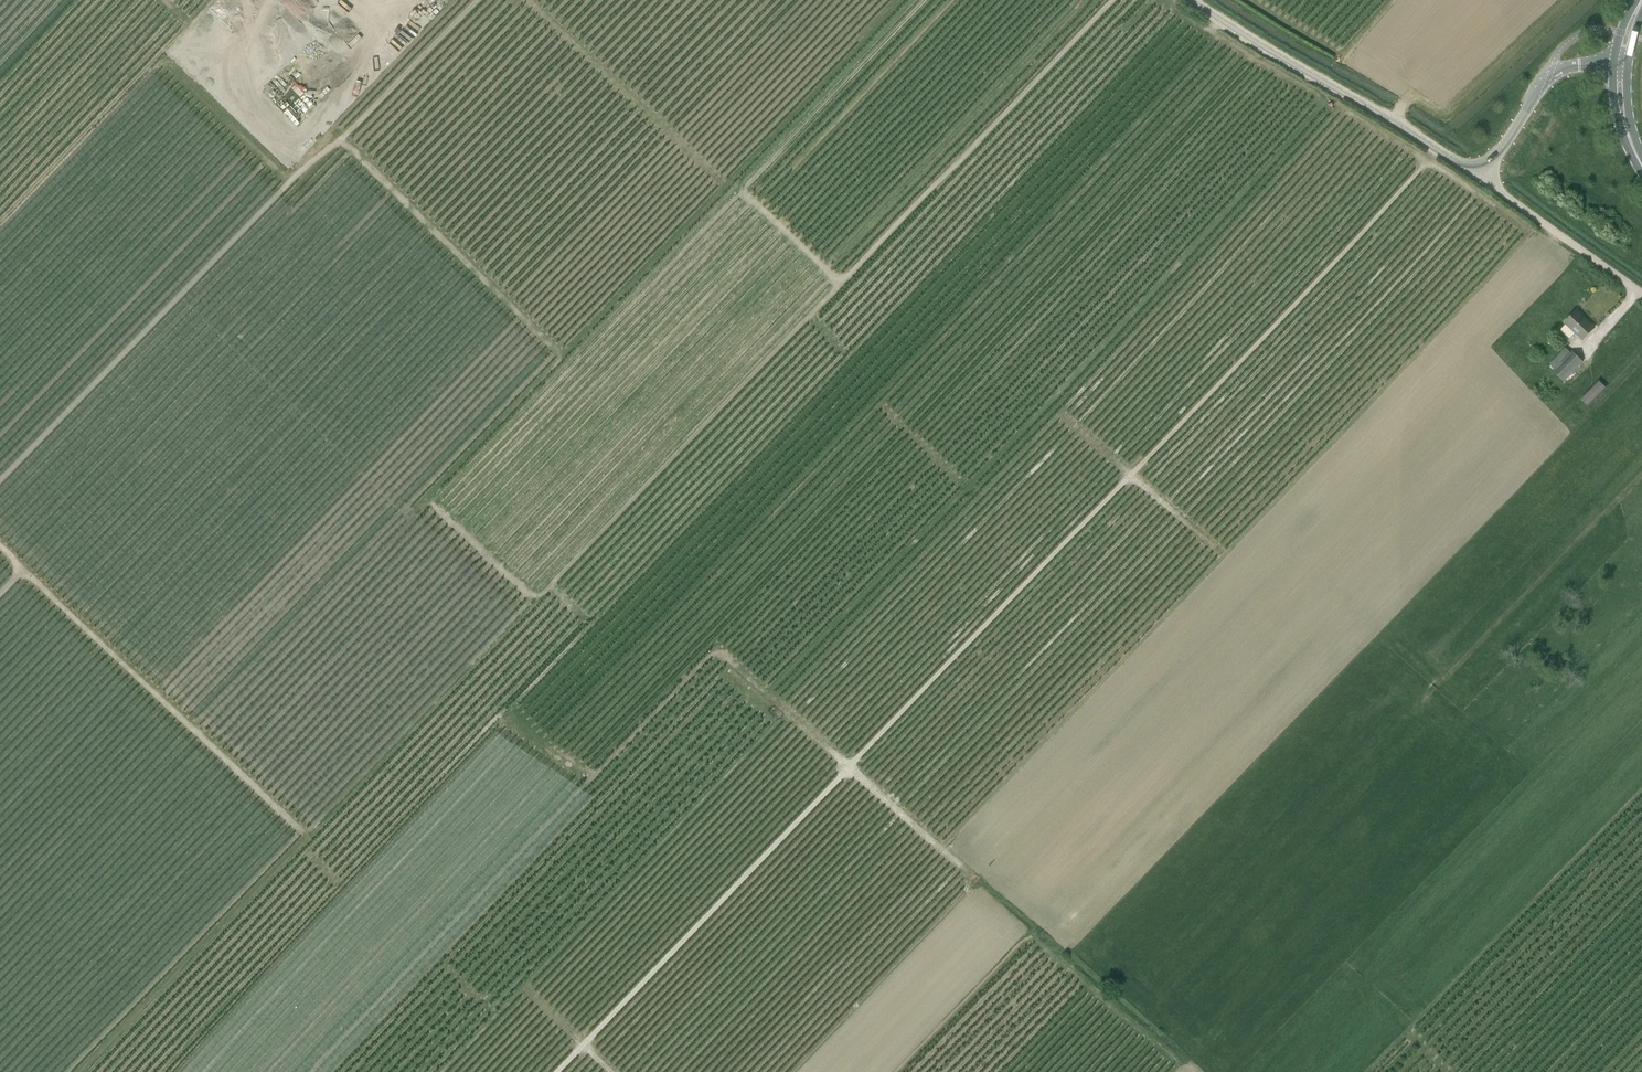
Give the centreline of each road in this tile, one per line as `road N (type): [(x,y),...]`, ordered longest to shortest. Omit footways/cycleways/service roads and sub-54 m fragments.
road 1 (track): [(478,0),(0,481)]
road 2 (track): [(1115,0),(835,281),(738,184)]
road 3 (track): [(18,570),(306,835)]
road 4 (unclassified): [(1479,178),(1191,0)]
road 5 (unclassified): [(1641,294),(1479,178)]
road 6 (unclassified): [(1479,178),(1550,72),(1620,64)]

